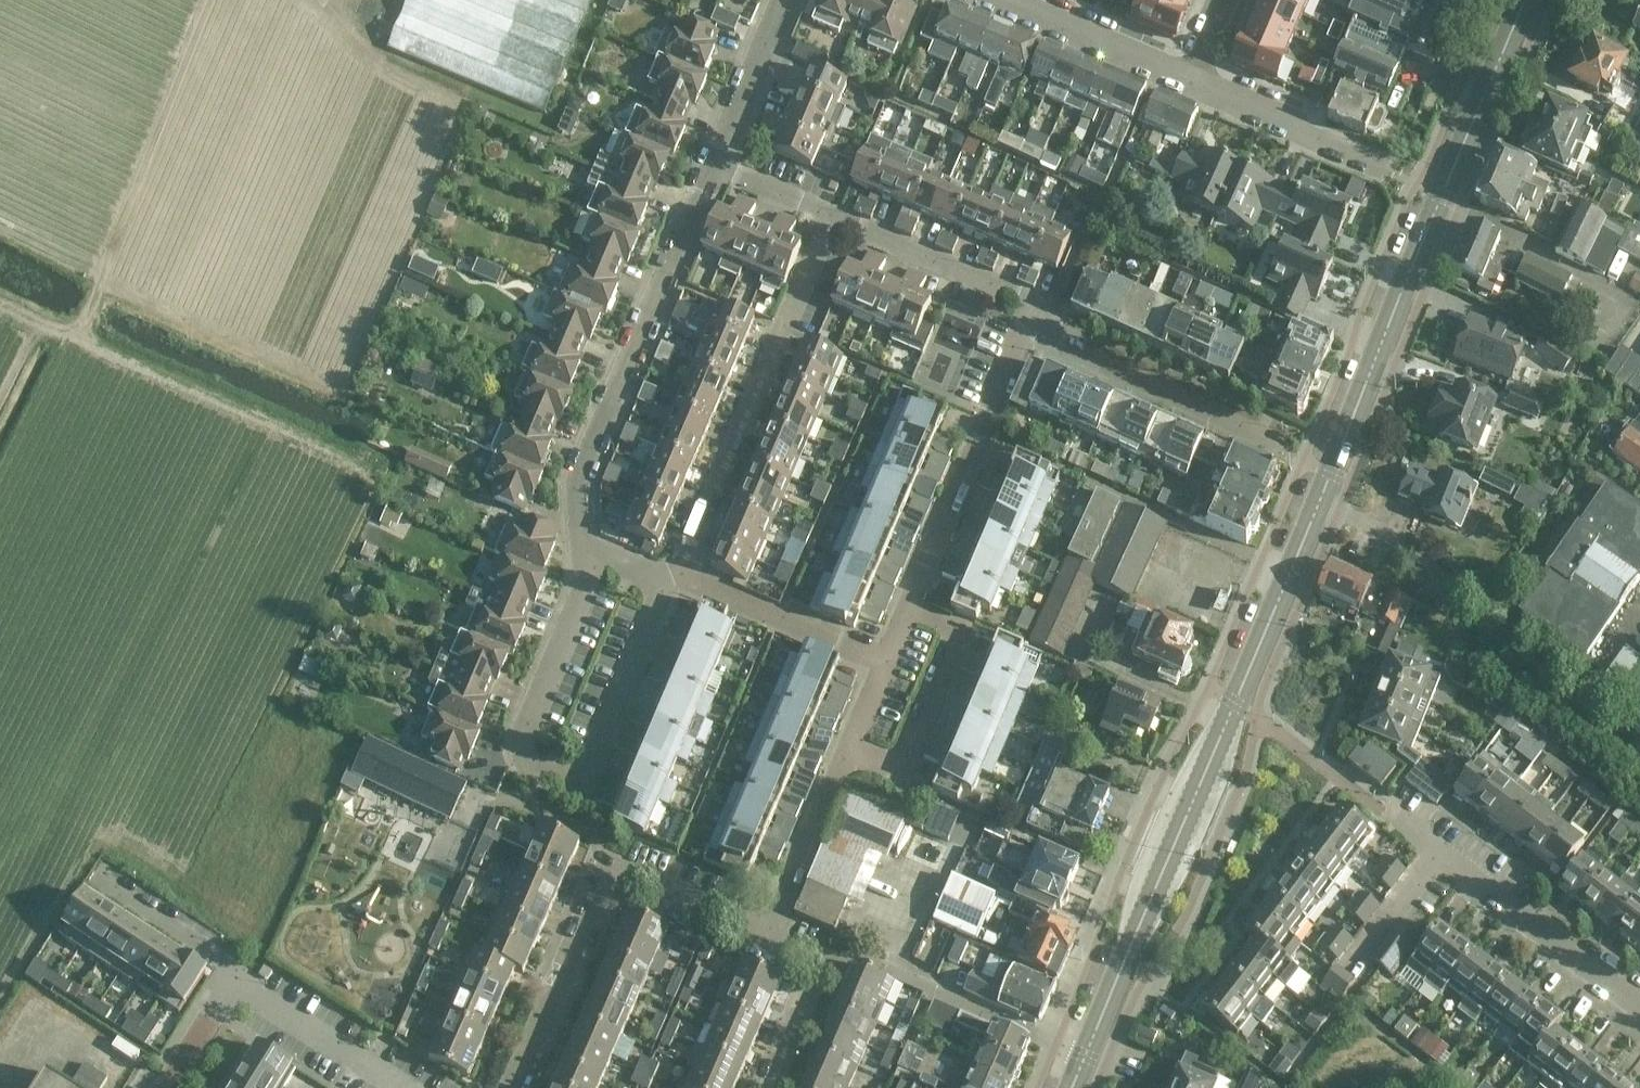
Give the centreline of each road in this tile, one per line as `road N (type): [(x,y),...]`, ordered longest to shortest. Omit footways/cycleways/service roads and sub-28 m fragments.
road 1 (primary): [(1086,1054),(1524,0)]
road 2 (residential): [(594,553),(522,744),(541,772),(578,788),(670,570)]
road 3 (residential): [(594,553),(574,506),(715,163)]
road 4 (residential): [(670,570),(836,220)]
road 5 (residential): [(913,610),(1034,332)]
road 6 (residential): [(1305,456),(1034,332)]
road 7 (residential): [(851,751),(901,772),(962,632),(913,610)]
road 8 (residential): [(1639,1000),(1437,846)]
road 9 (residential): [(512,1087),(608,868)]
road 10 (residential): [(890,662),(670,570)]
road 11 (residential): [(1034,332),(1024,305),(836,220)]
road 12 (residential): [(1086,1054),(880,962)]
road 13 (residential): [(1387,171),(1190,80)]
road 14 (residential): [(1190,80),(991,0)]
road 15 (residential): [(768,938),(851,751)]
road 16 (residential): [(236,974),(260,999),(404,1087)]
road 17 (residential): [(774,1087),(824,961),(768,938)]
road 18 (residential): [(91,877),(210,947),(236,974)]
road 19 (residential): [(715,163),(779,0)]
road 20 (residential): [(768,938),(608,868)]
road 21 (residential): [(1437,846),(1354,959)]
road 22 (residential): [(836,220),(715,163)]
road 23 (residential): [(165,1087),(236,974)]

